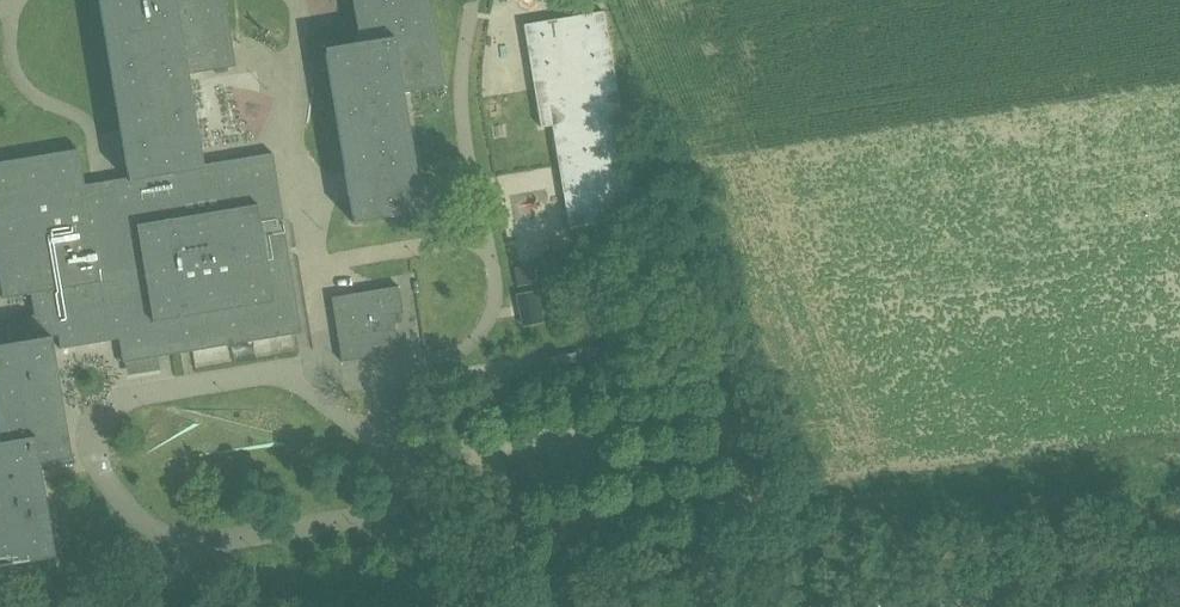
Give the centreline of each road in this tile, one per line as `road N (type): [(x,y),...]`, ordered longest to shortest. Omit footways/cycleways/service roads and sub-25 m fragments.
road 1 (secondary): [(892,606),(1179,559)]

